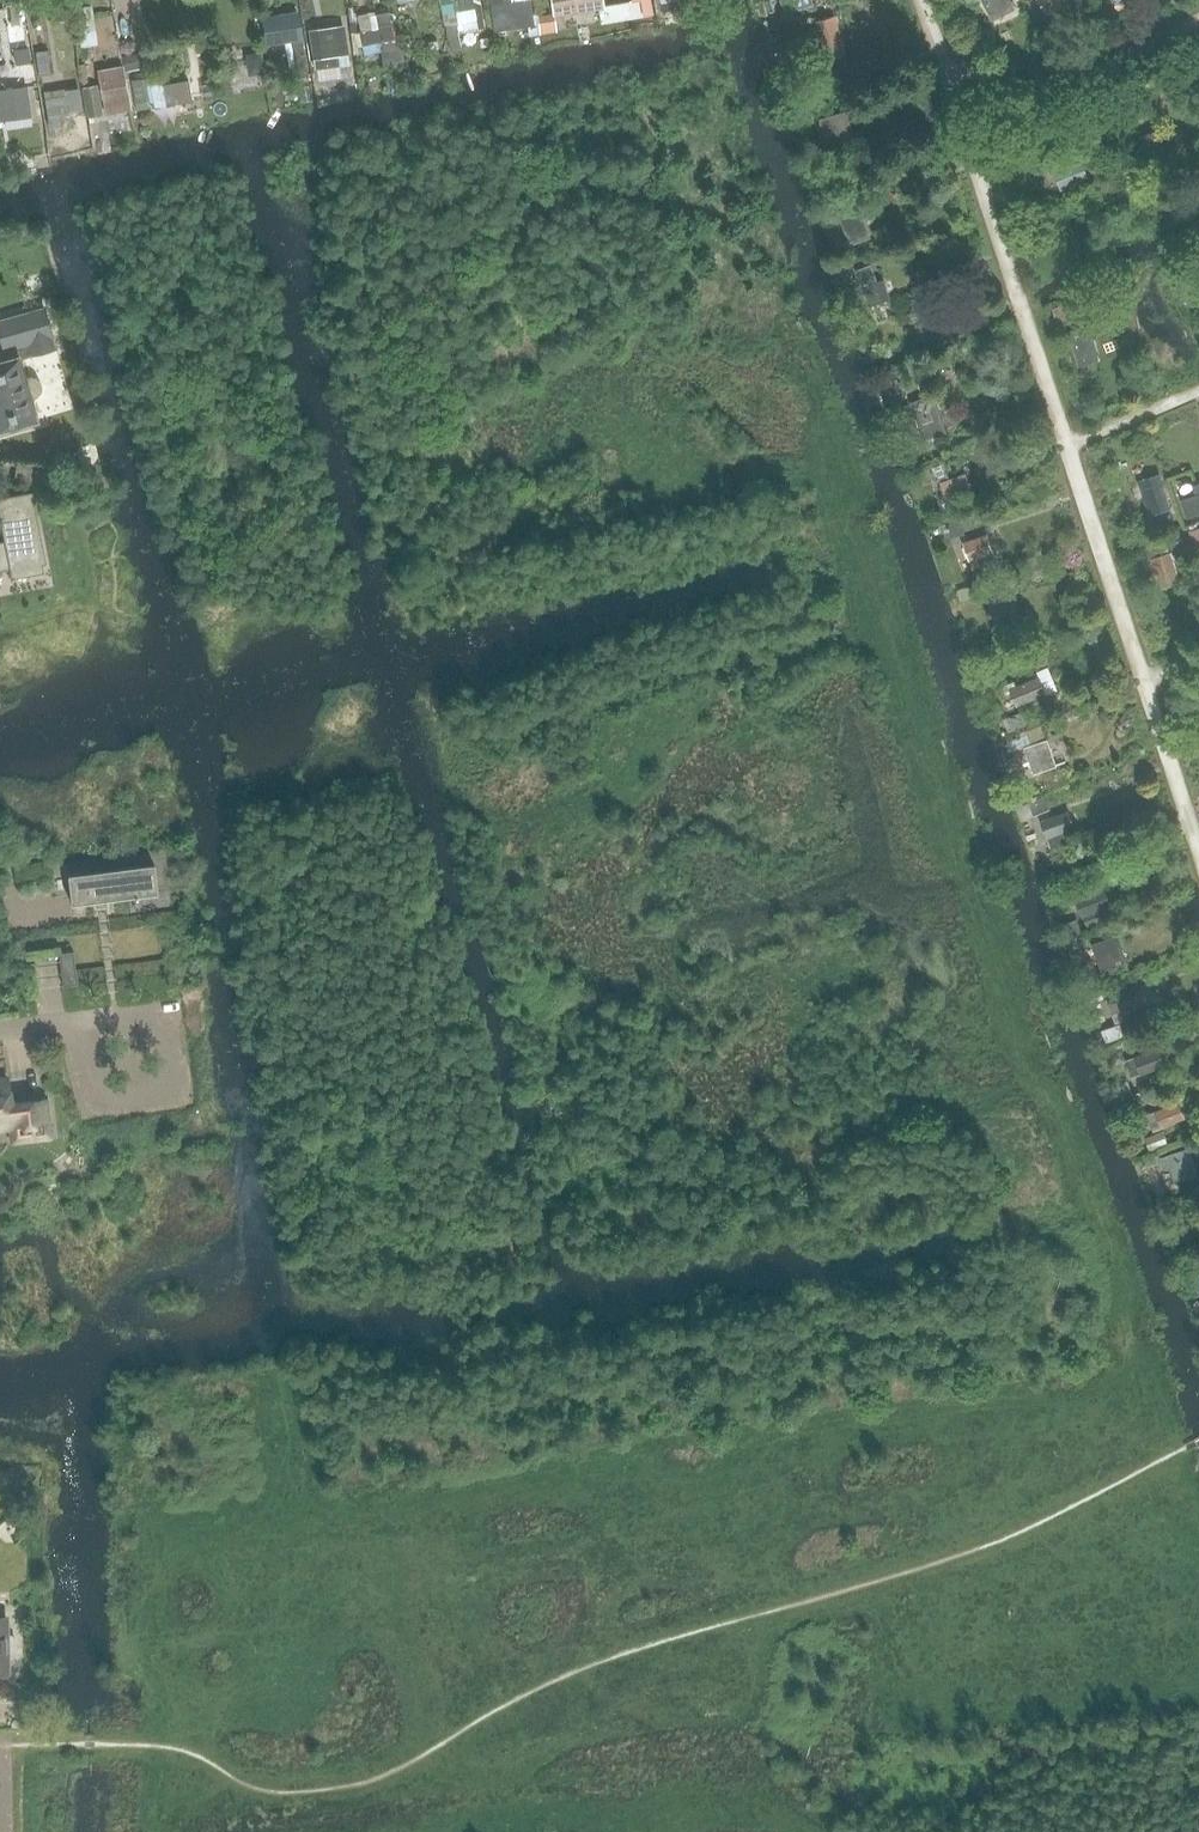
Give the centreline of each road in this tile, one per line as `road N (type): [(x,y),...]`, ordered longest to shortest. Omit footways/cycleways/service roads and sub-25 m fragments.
road 1 (residential): [(0,1032),(84,1024),(128,1047)]

